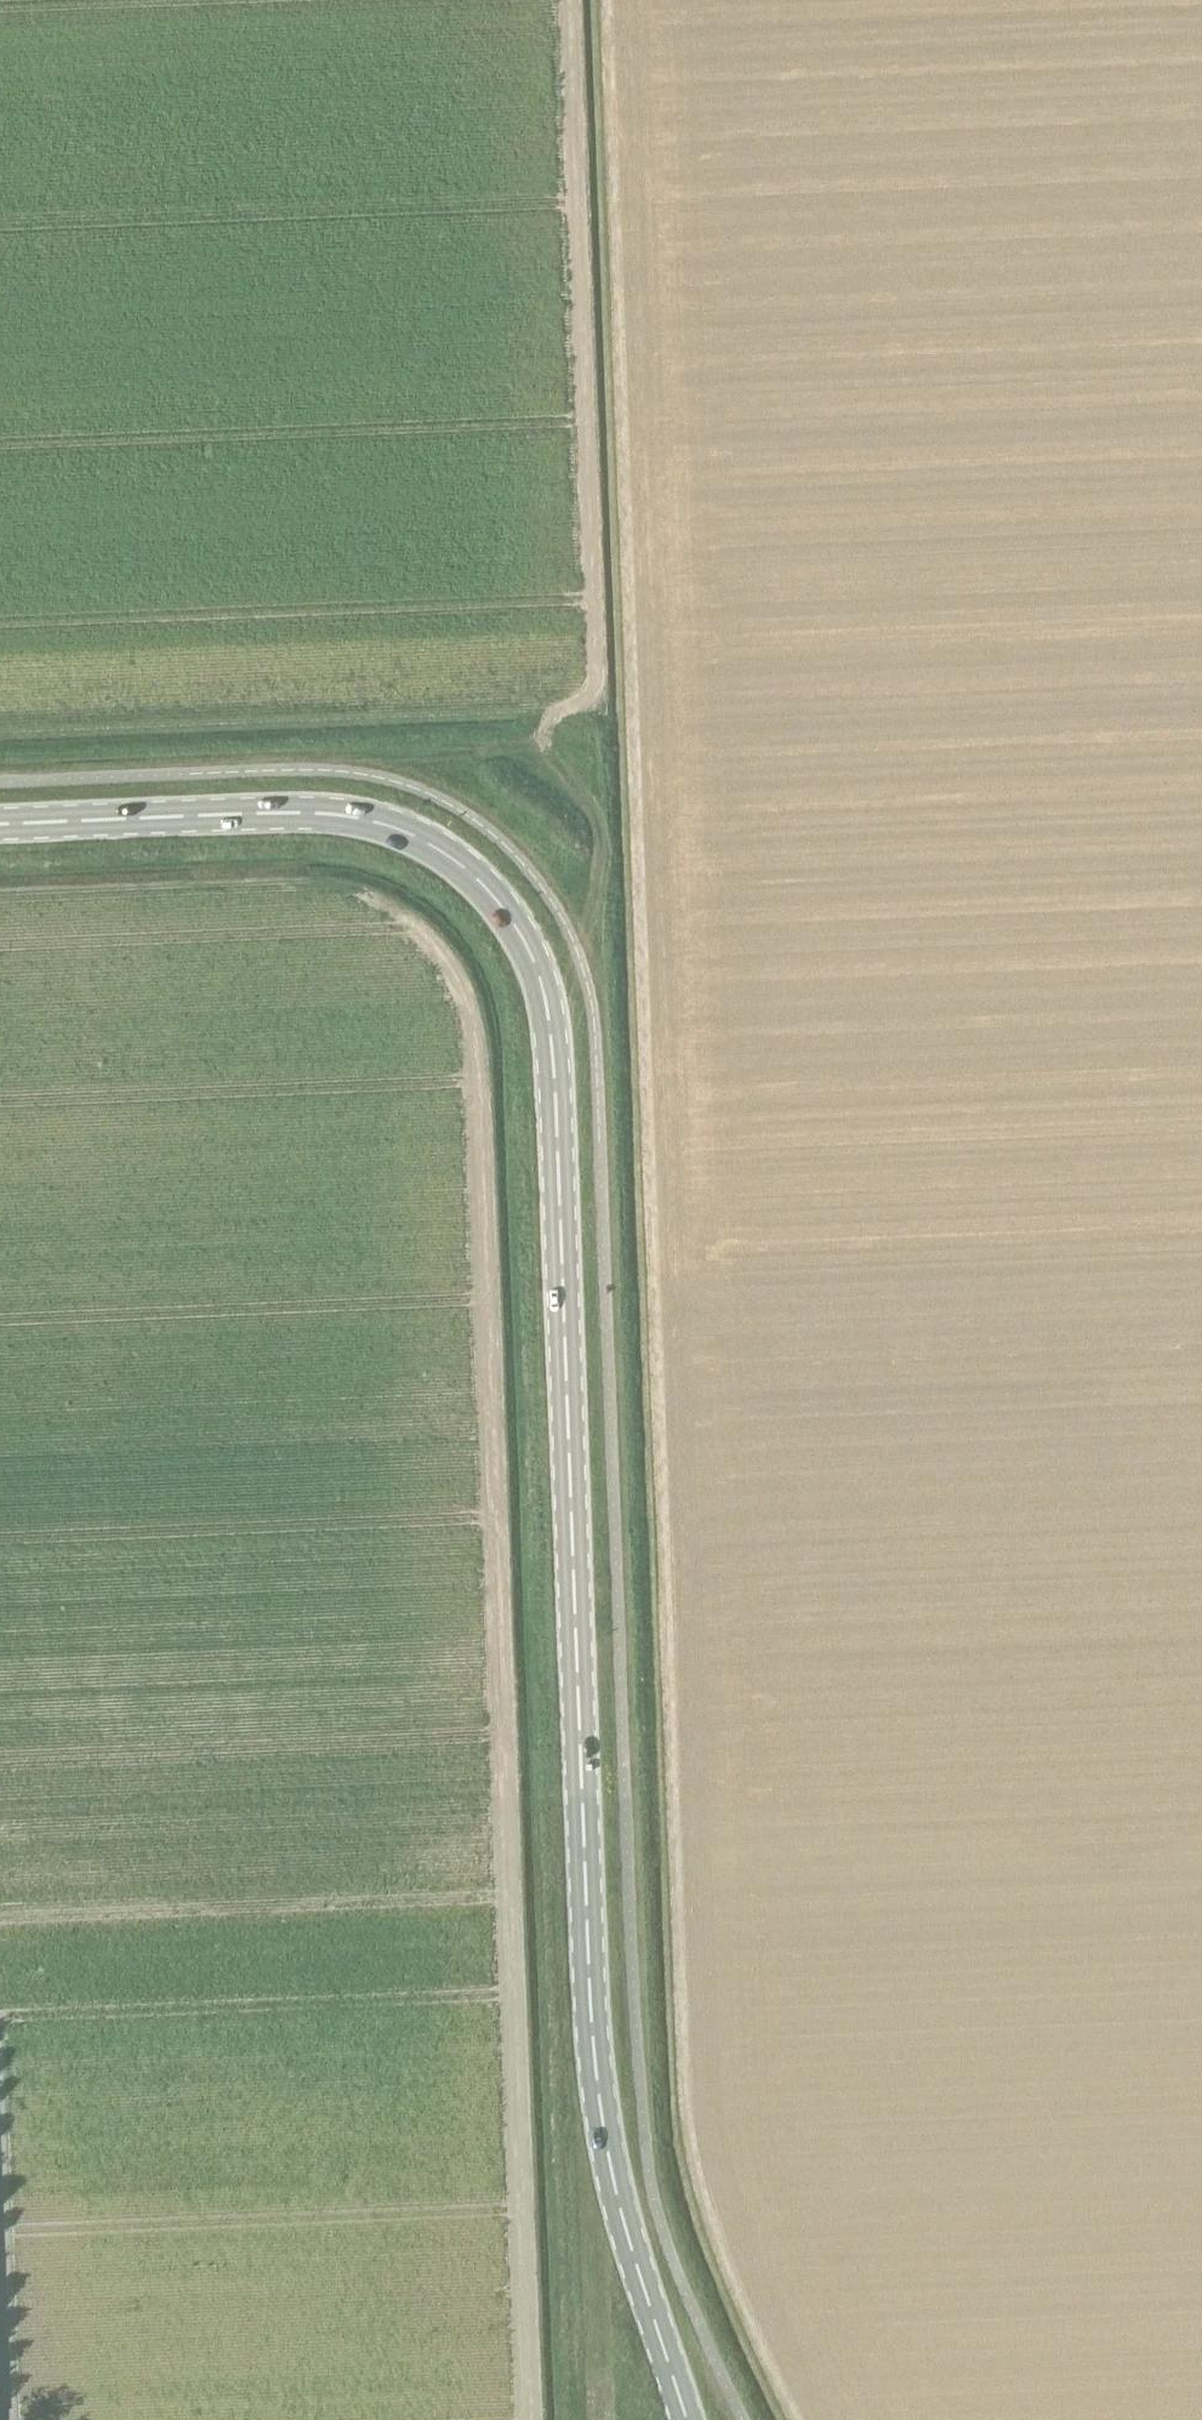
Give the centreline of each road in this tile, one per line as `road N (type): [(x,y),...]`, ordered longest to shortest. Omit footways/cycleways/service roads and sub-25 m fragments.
road 1 (tertiary): [(687,2419),(612,2177),(594,2056),(553,1053),(533,956),(474,875),(422,839),(377,822),(291,812),(0,824)]

